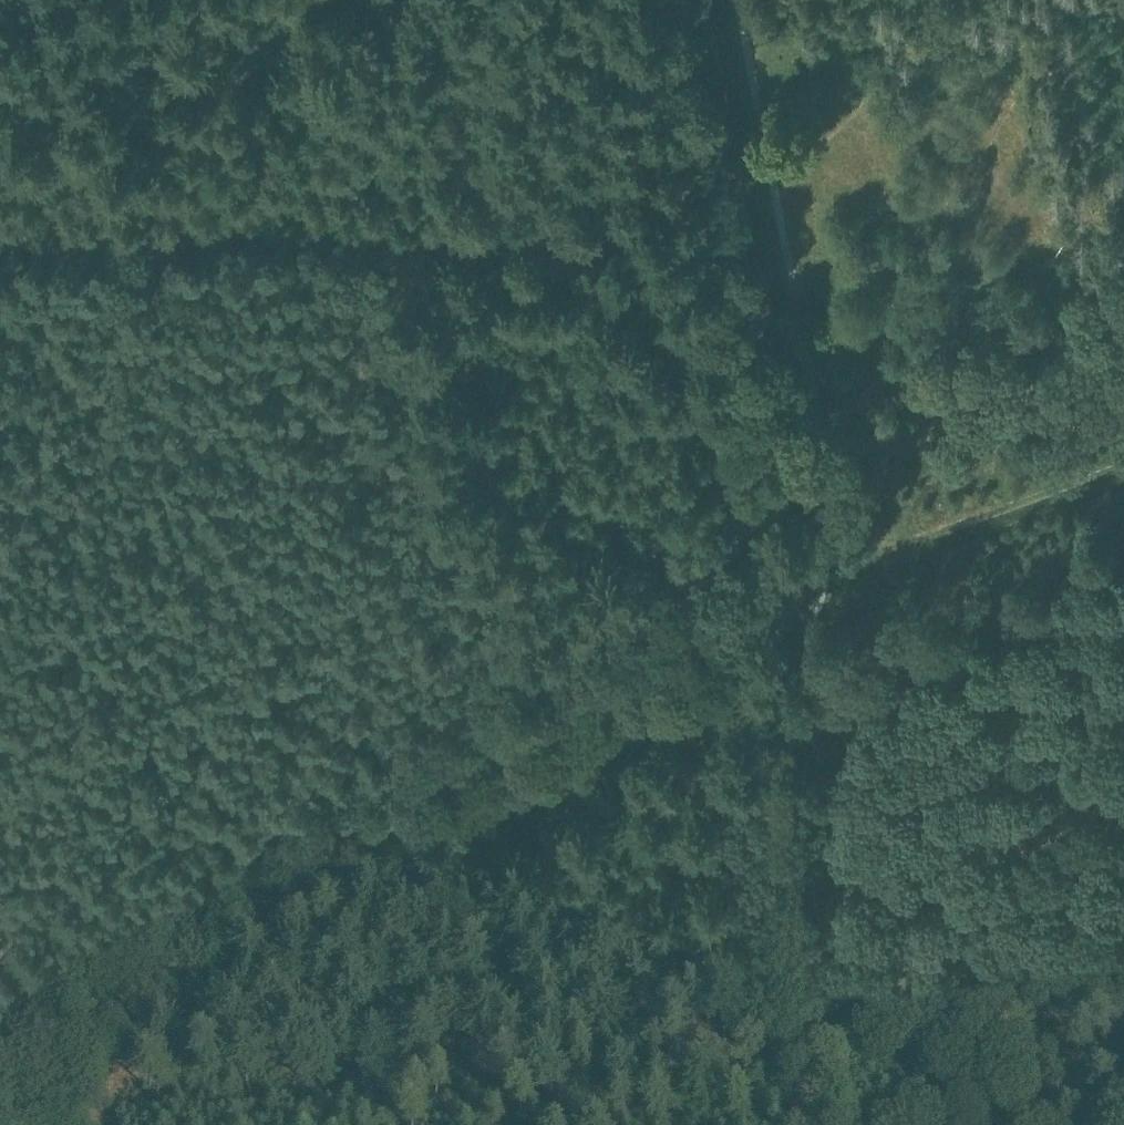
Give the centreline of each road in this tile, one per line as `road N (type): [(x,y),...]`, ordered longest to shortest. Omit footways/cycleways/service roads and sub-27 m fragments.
road 1 (track): [(18,1124),(66,1066),(228,917),(402,779),(536,701),(797,573)]
road 2 (track): [(797,573),(747,219),(700,0)]
road 3 (track): [(812,1124),(750,762),(749,702),(797,573)]
road 4 (track): [(1123,468),(954,529),(797,573)]

